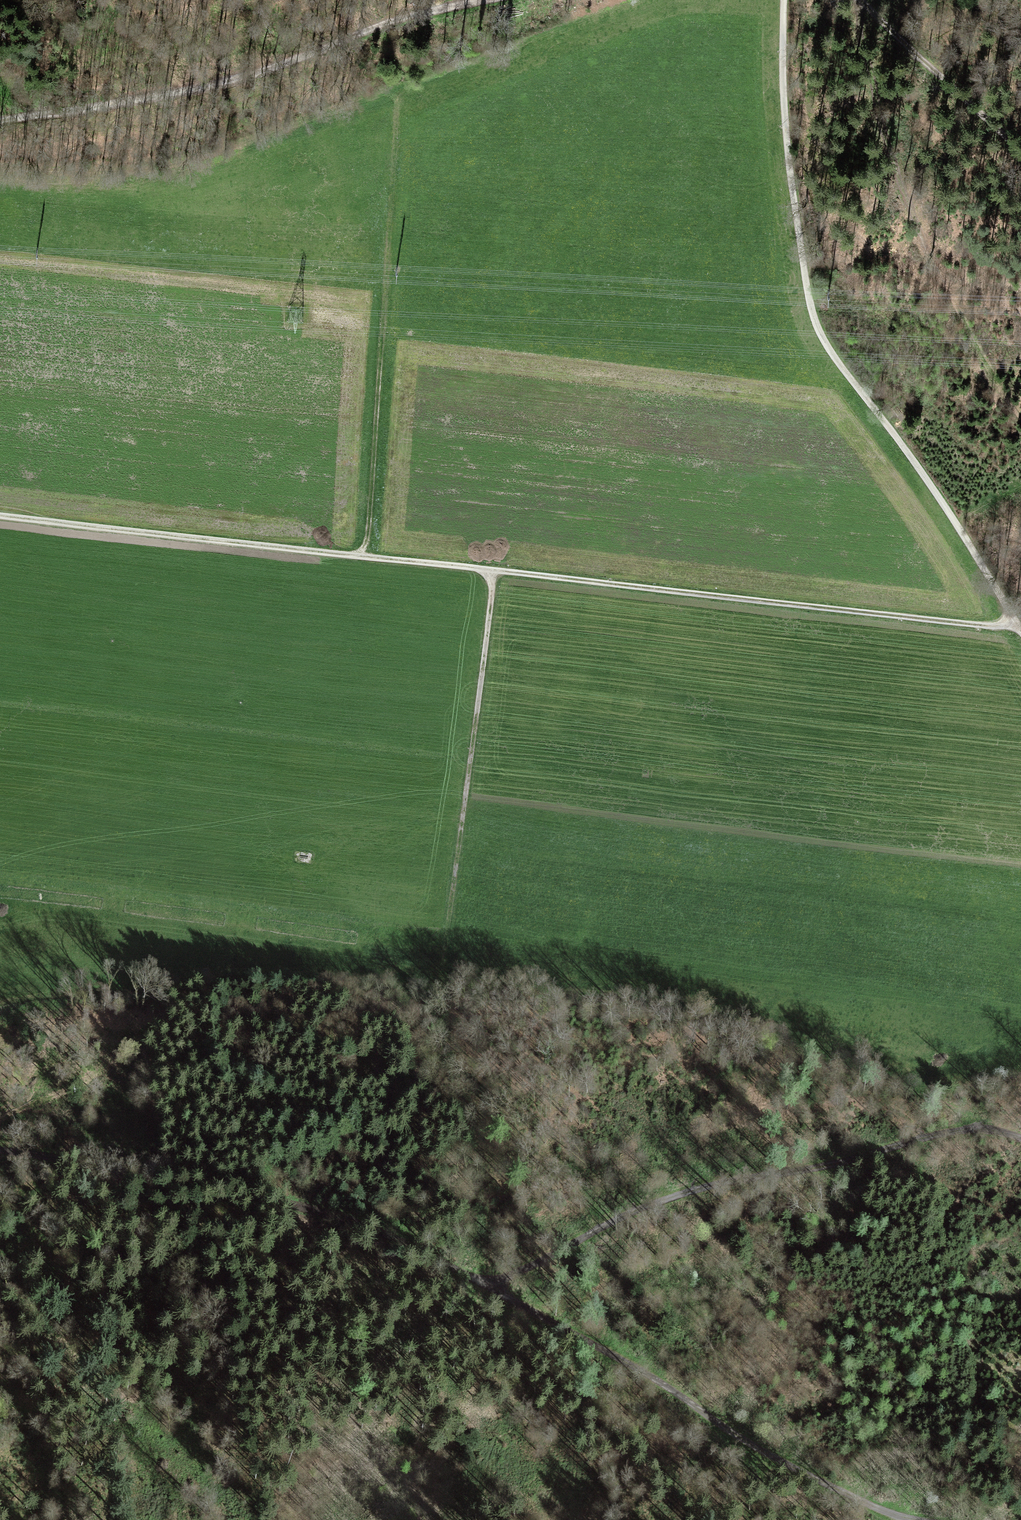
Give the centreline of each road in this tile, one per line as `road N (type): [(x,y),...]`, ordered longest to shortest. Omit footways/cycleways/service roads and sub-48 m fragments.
road 1 (track): [(0,518),(1017,625)]
road 2 (track): [(5,1150),(190,1182),(370,1231),(576,1336),(900,1519)]
road 3 (track): [(496,573),(435,996),(208,996),(48,1100),(5,1150)]
road 4 (track): [(1017,625),(813,315),(786,135),(784,0)]
road 5 (track): [(1020,1141),(964,1131),(679,1190),(487,1290)]
road 6 (track): [(483,0),(166,92),(0,126)]
road 7 (track): [(354,557),(365,543),(393,136)]
road 8 (track): [(861,0),(1020,148)]

